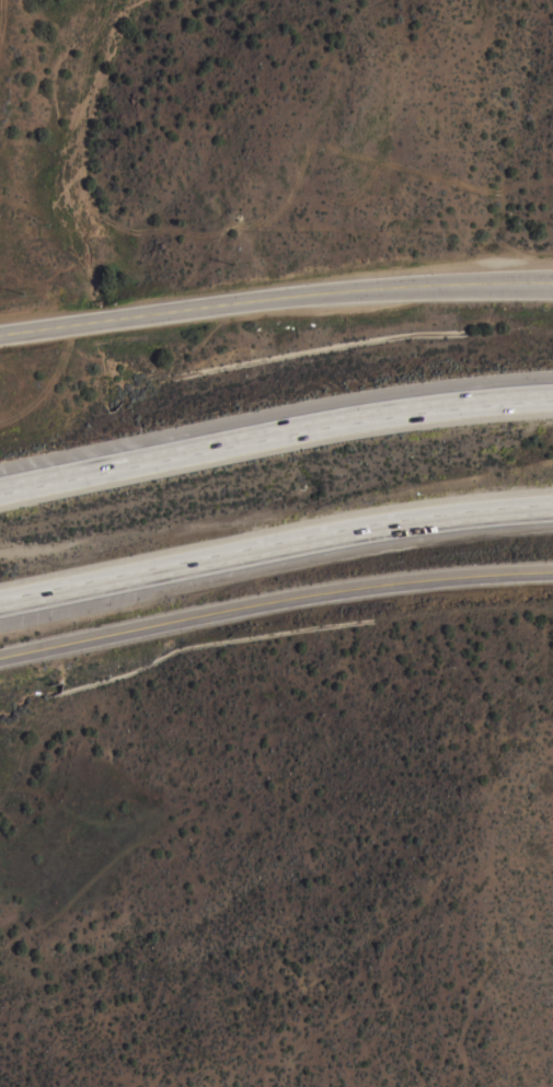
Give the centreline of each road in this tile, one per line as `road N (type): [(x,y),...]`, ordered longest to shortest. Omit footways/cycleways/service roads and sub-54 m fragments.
road 1 (motorway): [(0,595),(405,508),(552,496)]
road 2 (motorway): [(552,388),(335,413),(0,483)]
road 3 (residential): [(552,558),(283,588),(0,650)]
road 4 (primary): [(0,331),(373,286),(552,281)]

